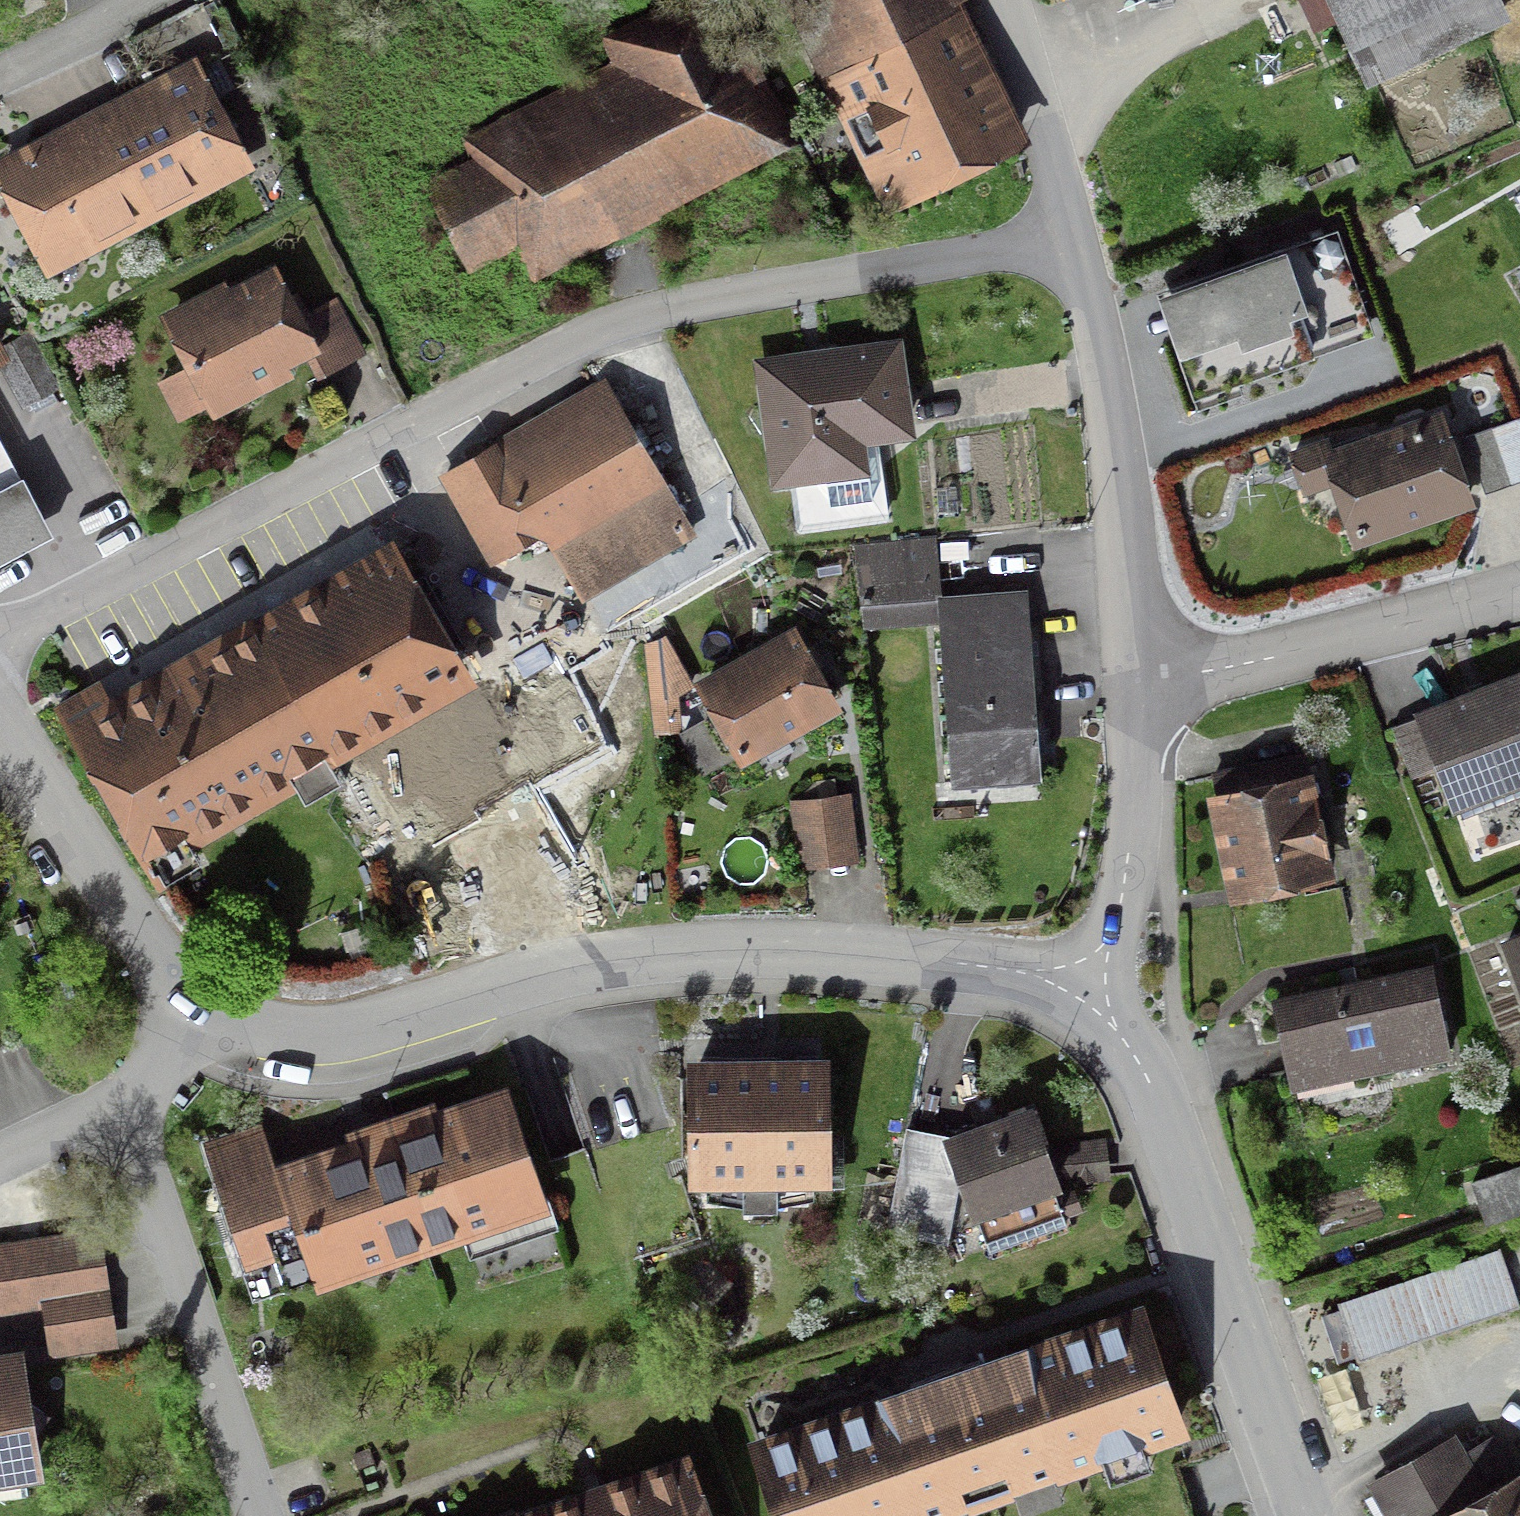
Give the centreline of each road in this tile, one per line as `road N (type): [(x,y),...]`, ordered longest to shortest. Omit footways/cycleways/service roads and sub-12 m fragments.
road 1 (residential): [(0,642),(605,325),(1072,240)]
road 2 (residential): [(1087,984),(877,954),(756,947),(587,966),(332,1035),(253,1031),(193,1005)]
road 3 (residential): [(1087,984),(1162,1109),(1310,1515)]
road 4 (residential): [(1072,240),(1103,359),(1136,680)]
road 5 (residential): [(112,1105),(263,1515)]
road 6 (residential): [(1136,680),(1282,656),(1519,592)]
road 7 (residential): [(193,1005),(0,721)]
road 8 (residential): [(1136,680),(1128,875),(1087,984)]
road 9 (residential): [(1006,0),(1072,240)]
road 10 (residential): [(0,78),(142,0)]
road 11 (residential): [(112,1105),(142,1078),(193,1005)]
road 12 (residential): [(0,1163),(112,1105)]

